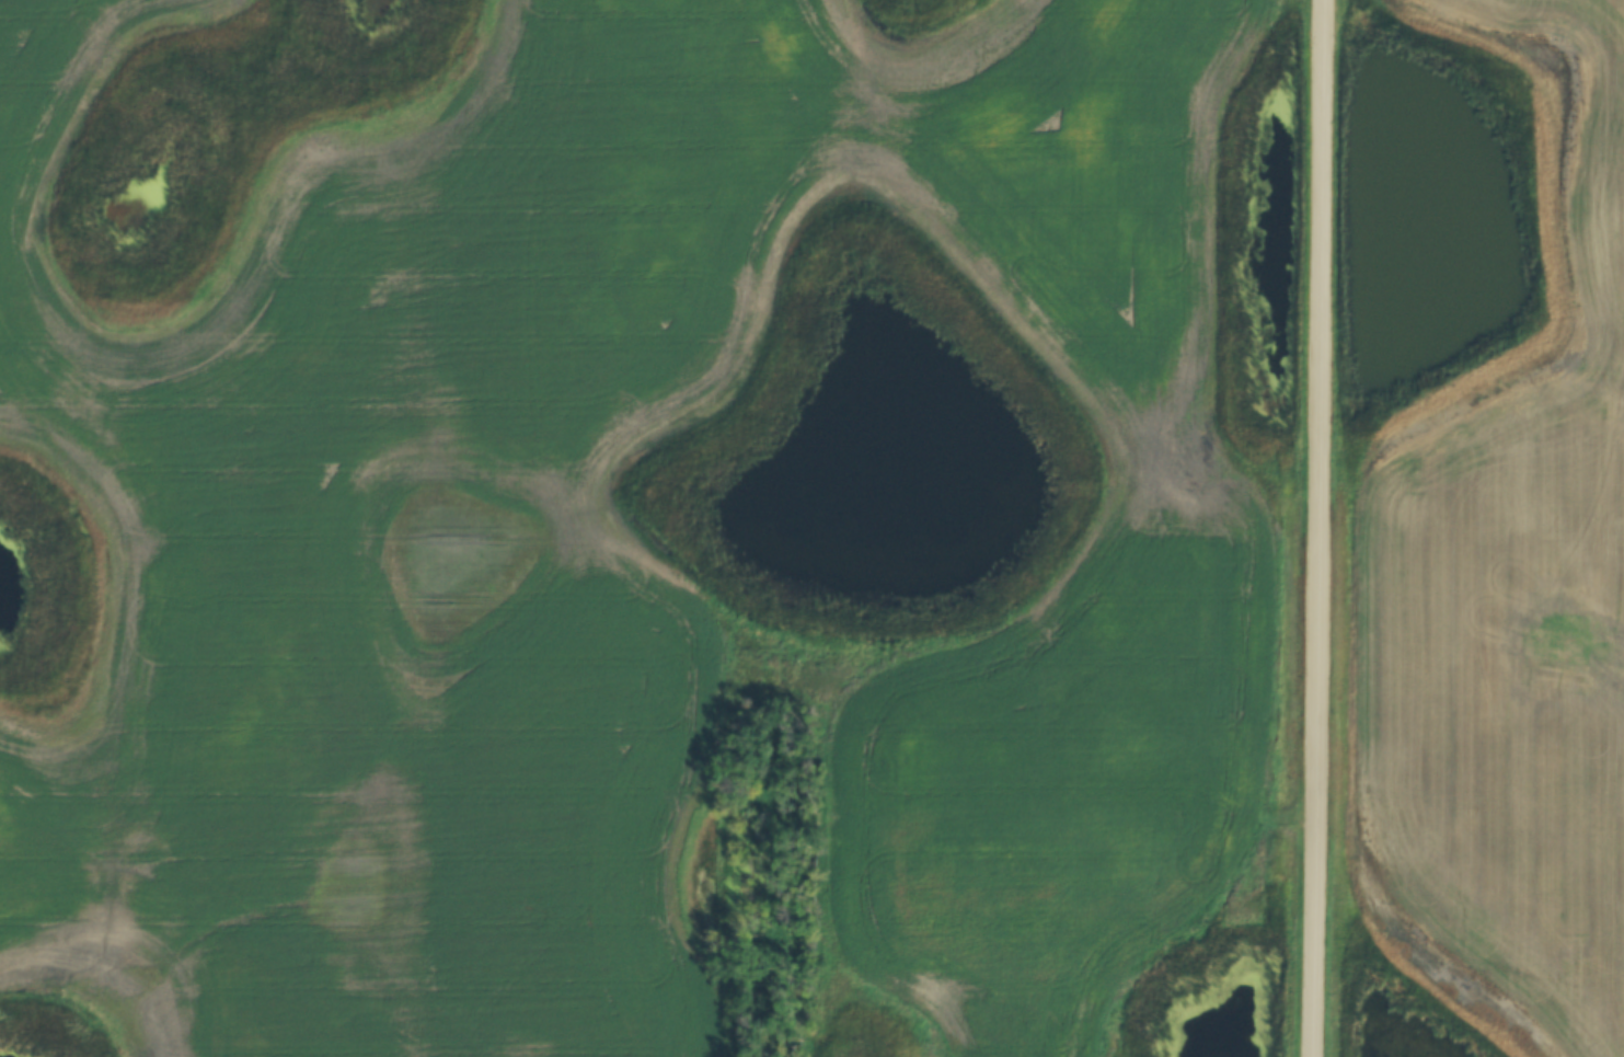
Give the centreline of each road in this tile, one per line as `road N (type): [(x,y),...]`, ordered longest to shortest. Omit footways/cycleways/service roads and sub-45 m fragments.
road 1 (tertiary): [(1323,1056),(1333,0)]

